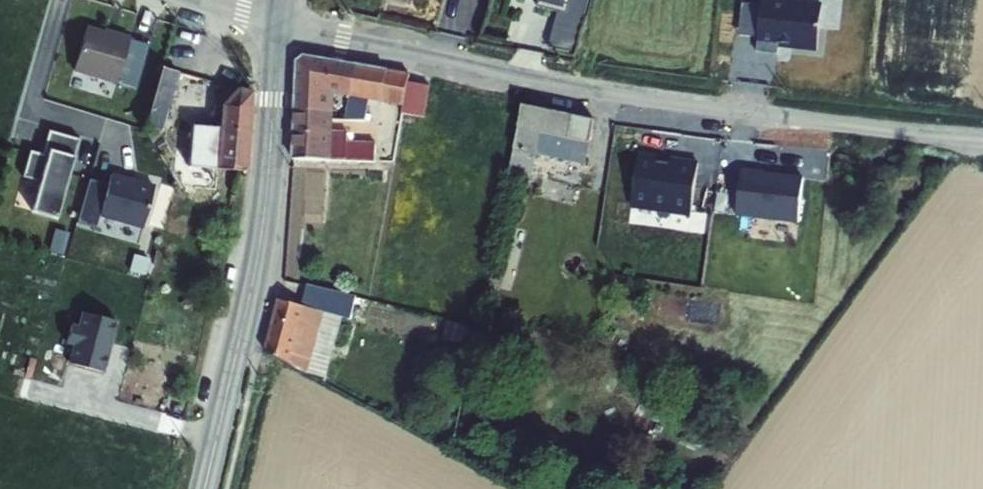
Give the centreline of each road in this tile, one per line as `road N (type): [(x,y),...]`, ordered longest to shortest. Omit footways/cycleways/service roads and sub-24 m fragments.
road 1 (tertiary): [(278,23),(618,95),(982,140)]
road 2 (tertiary): [(204,488),(258,250),(278,23)]

